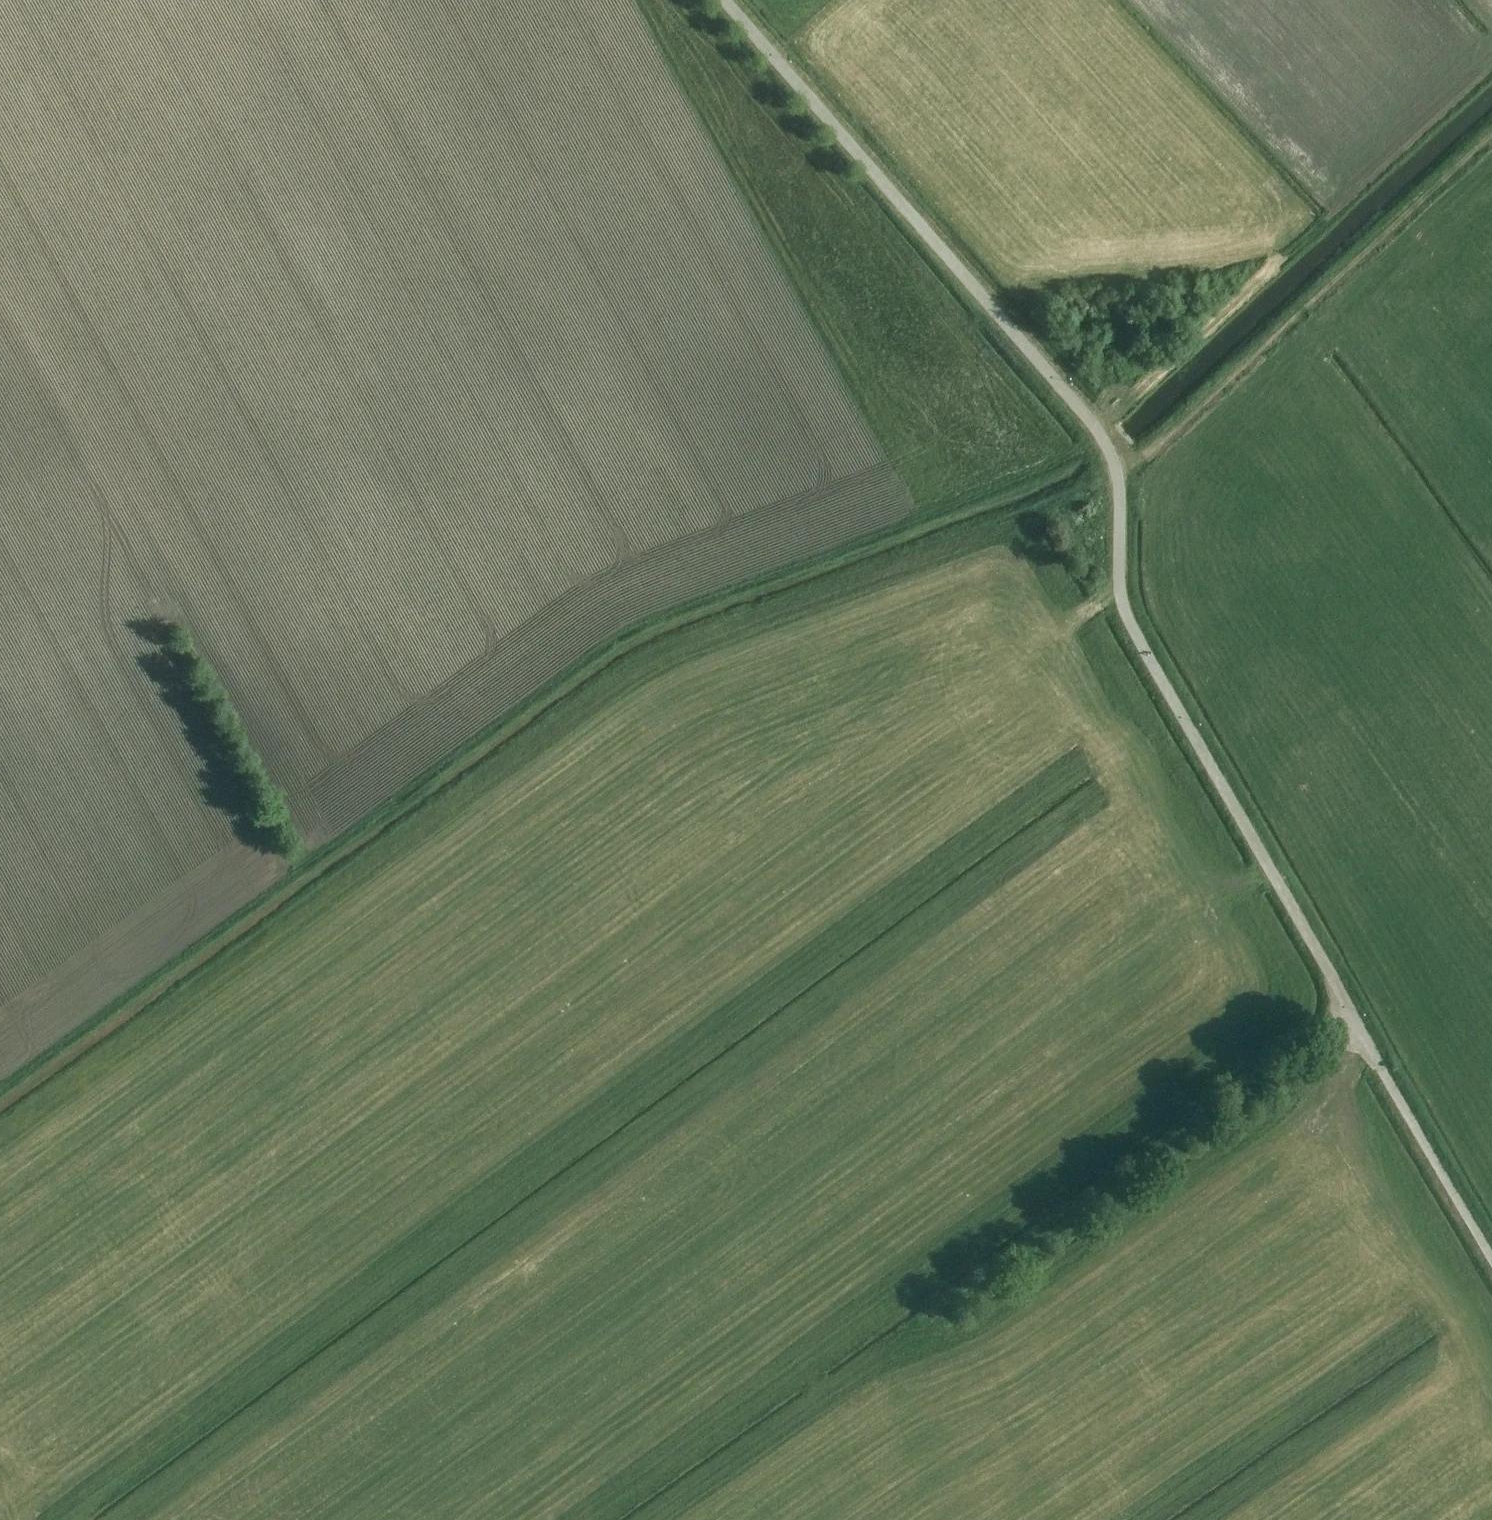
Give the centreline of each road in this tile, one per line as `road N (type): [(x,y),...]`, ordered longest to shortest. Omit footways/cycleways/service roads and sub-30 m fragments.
road 1 (unclassified): [(1381,1067),(1129,621),(1121,592),(1119,487),(1098,430),(724,0)]
road 2 (track): [(1351,1016),(943,1311)]

